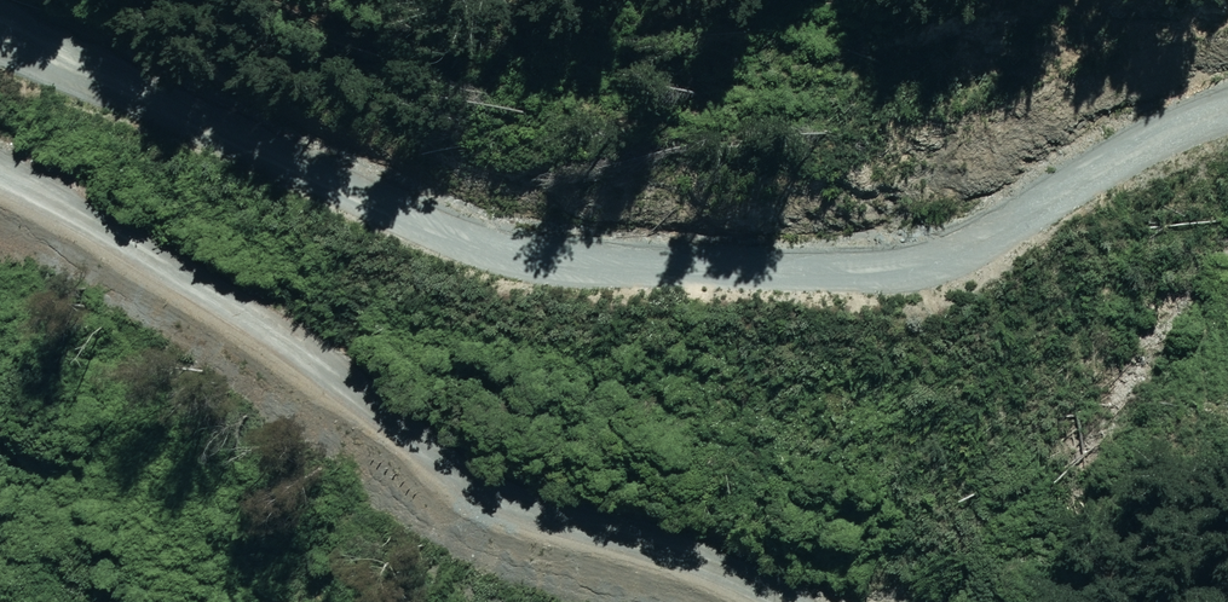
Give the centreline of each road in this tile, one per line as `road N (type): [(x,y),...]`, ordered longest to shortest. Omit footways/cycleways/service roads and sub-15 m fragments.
road 1 (track): [(0,35),(416,236),(524,273),(646,298),(813,308),(926,291),(985,261),(1079,189),(1173,136),(1227,119)]
road 2 (track): [(782,601),(498,512),(411,464),(328,379),(204,293),(0,175)]

